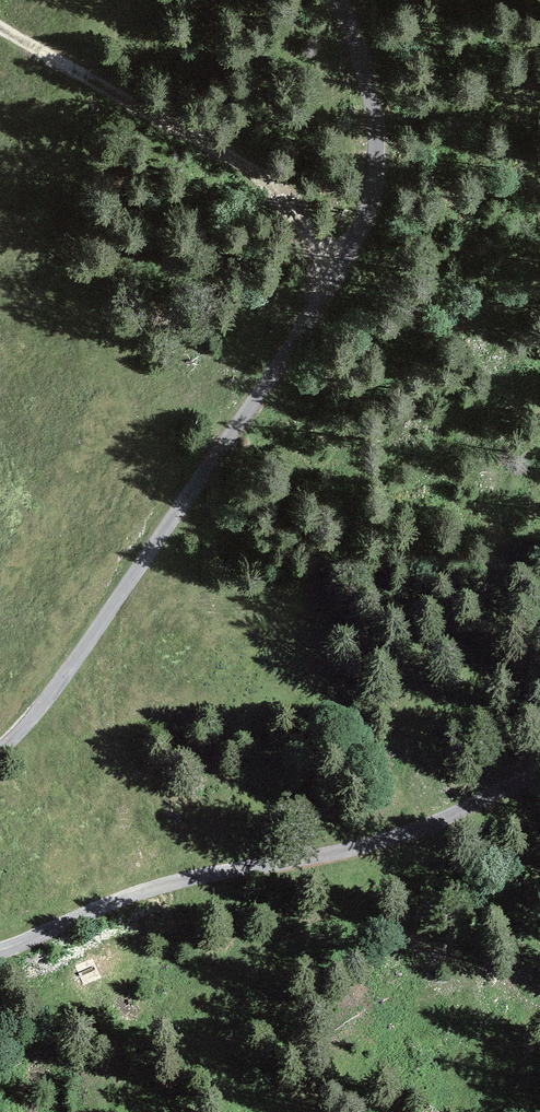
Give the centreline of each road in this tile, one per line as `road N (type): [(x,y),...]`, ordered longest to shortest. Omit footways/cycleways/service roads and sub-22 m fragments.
road 1 (track): [(0,752),(64,677),(282,362),(359,232),(372,197),(374,116),(345,0)]
road 2 (track): [(539,771),(419,833),(160,886),(0,952)]
road 3 (track): [(336,275),(274,186),(0,26)]

